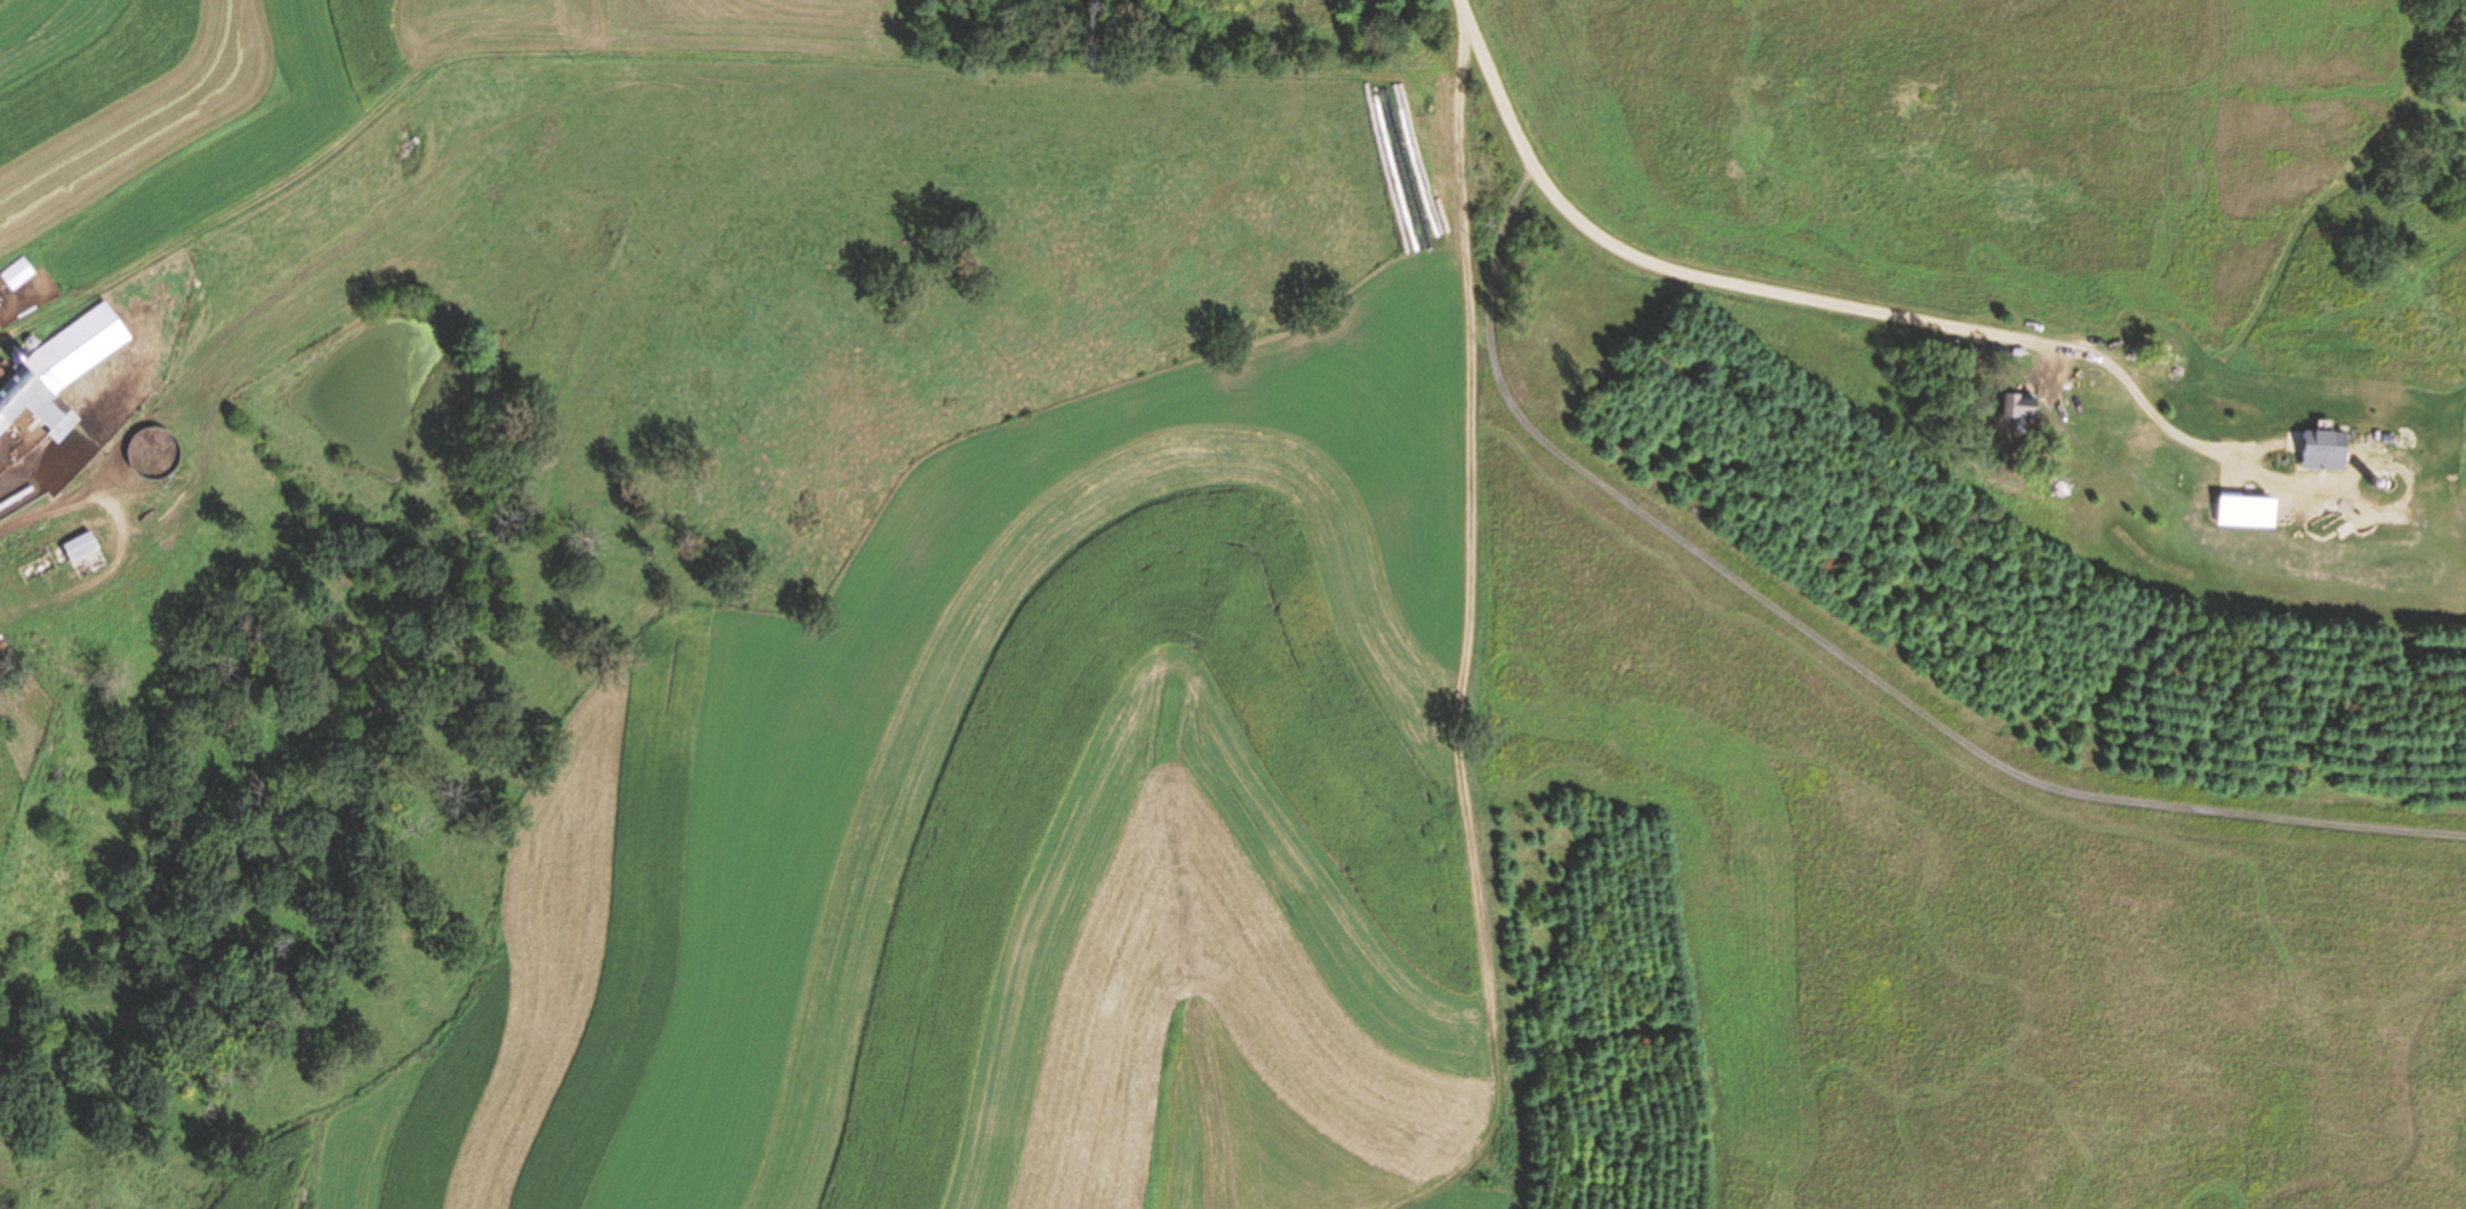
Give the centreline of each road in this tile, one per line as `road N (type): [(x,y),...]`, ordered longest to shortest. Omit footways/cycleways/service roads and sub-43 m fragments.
road 1 (residential): [(2105,363),(1665,271),(1578,213),(1462,38),(1451,0)]

